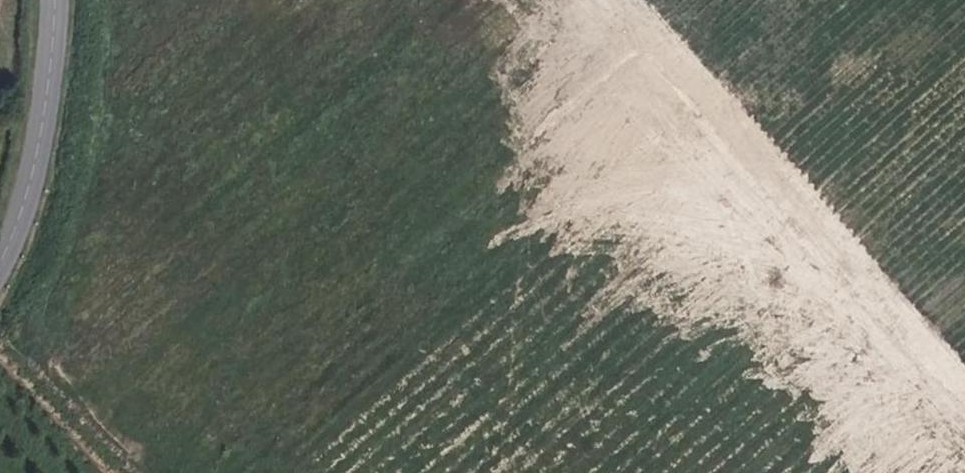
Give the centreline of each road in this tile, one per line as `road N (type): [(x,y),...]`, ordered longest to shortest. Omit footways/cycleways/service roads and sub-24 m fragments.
road 1 (tertiary): [(62,0),(50,129),(16,246),(0,266)]

